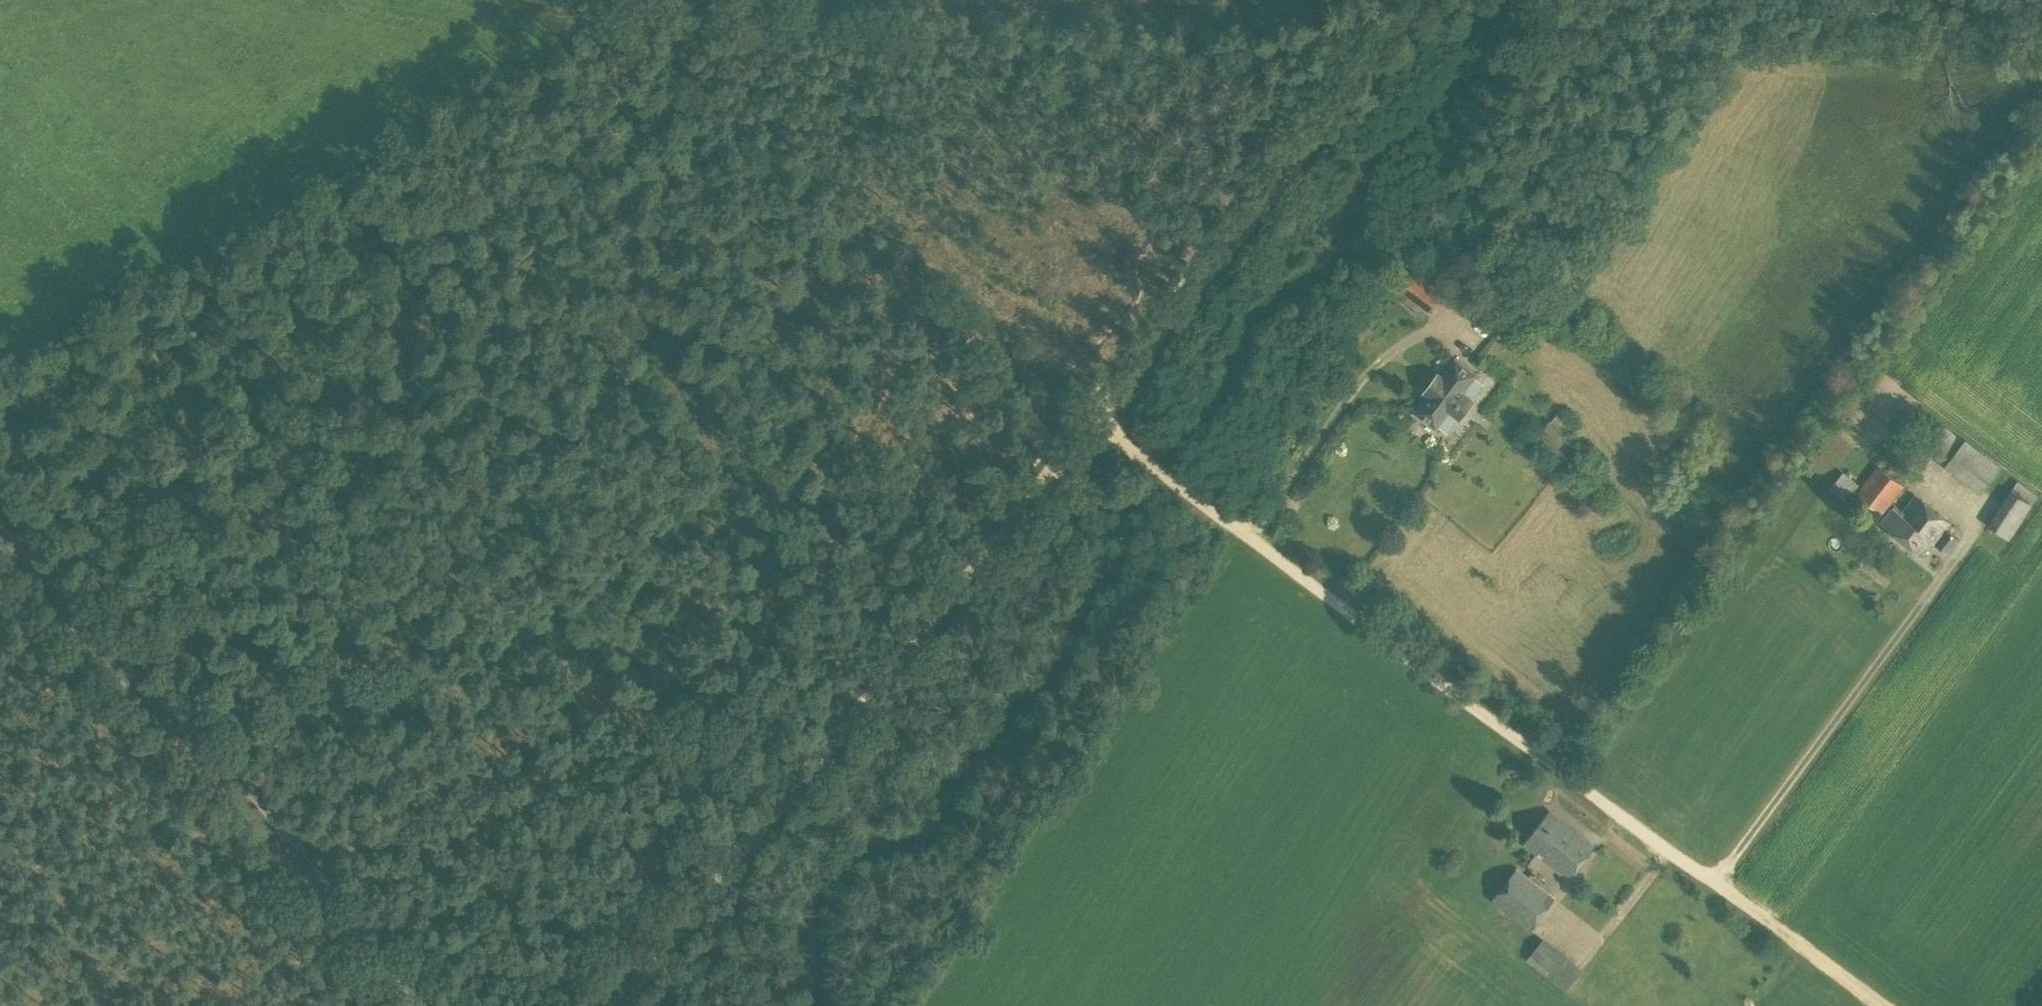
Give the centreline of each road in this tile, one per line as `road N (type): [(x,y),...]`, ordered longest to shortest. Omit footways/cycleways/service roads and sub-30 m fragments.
road 1 (track): [(1139,456),(1885,1005)]
road 2 (track): [(621,1005),(1087,416)]
road 3 (tertiary): [(425,1005),(0,533)]
road 4 (track): [(1087,416),(600,40)]
road 5 (track): [(1087,416),(1425,0)]

